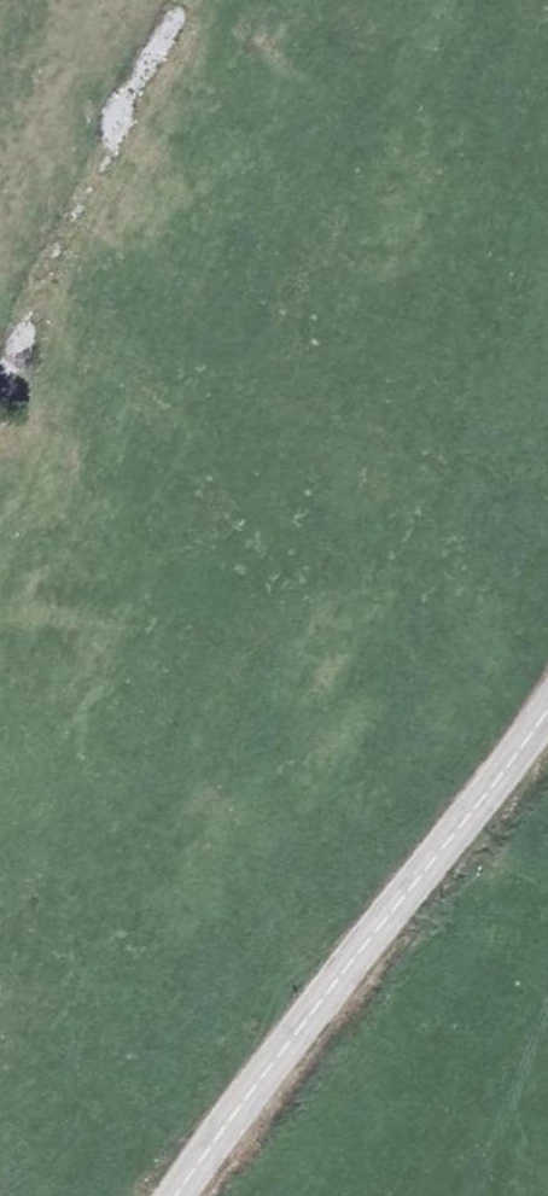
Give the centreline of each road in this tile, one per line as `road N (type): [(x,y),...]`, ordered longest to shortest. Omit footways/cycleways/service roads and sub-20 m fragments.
road 1 (tertiary): [(180,1195),(239,1108),(547,715)]

